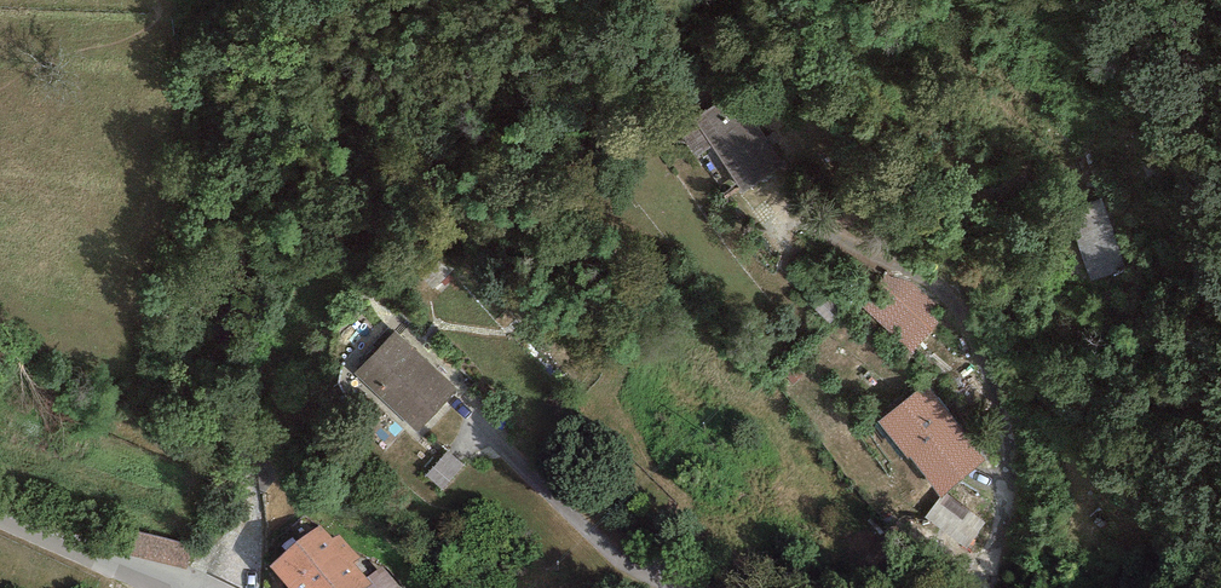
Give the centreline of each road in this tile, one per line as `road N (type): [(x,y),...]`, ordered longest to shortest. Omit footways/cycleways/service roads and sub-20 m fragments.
road 1 (unclassified): [(984,587),(1012,495),(990,372),(957,299),(907,268)]
road 2 (unclassified): [(0,512),(172,587)]

